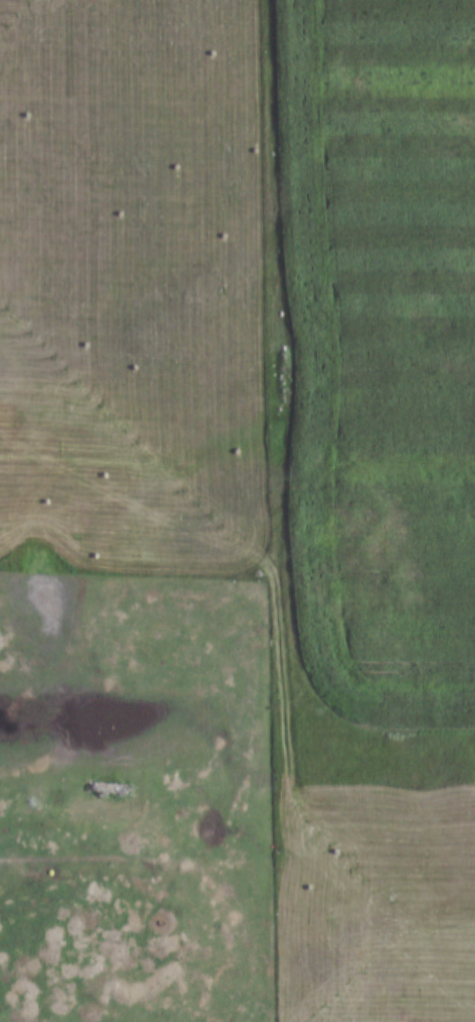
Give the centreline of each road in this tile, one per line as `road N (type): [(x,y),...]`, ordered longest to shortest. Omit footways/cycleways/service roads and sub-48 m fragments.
road 1 (track): [(288,746),(288,806),(273,865),(0,868)]
road 2 (track): [(288,746),(282,579),(263,561)]
road 3 (track): [(474,753),(288,746)]

